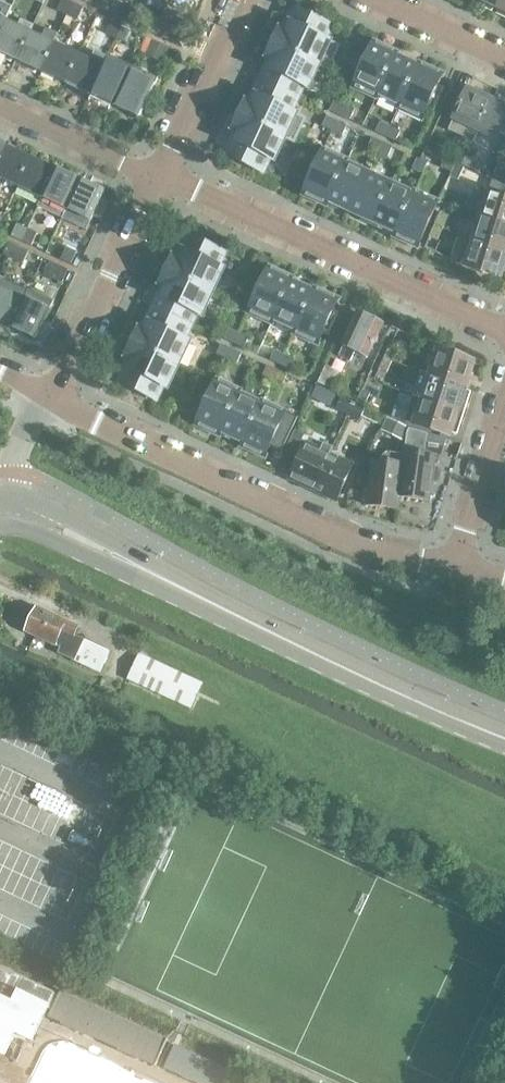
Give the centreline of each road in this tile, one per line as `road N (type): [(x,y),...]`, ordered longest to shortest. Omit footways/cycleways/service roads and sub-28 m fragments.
road 1 (tertiary): [(504,736),(16,508)]
road 2 (residential): [(45,398),(367,548),(456,568)]
road 3 (residential): [(153,176),(504,335)]
road 4 (residential): [(45,398),(153,176)]
road 5 (residential): [(153,176),(216,64),(240,0)]
road 6 (residential): [(456,568),(504,379)]
road 7 (residential): [(153,176),(0,106)]
road 8 (residential): [(504,65),(366,0)]

